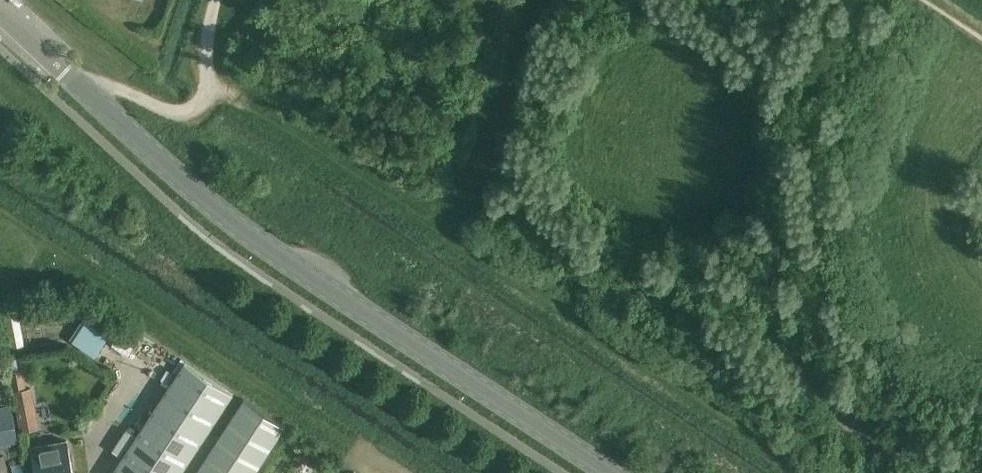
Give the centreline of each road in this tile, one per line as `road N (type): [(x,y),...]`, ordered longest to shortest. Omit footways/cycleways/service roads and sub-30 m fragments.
road 1 (secondary): [(608,472),(252,243),(0,15)]

